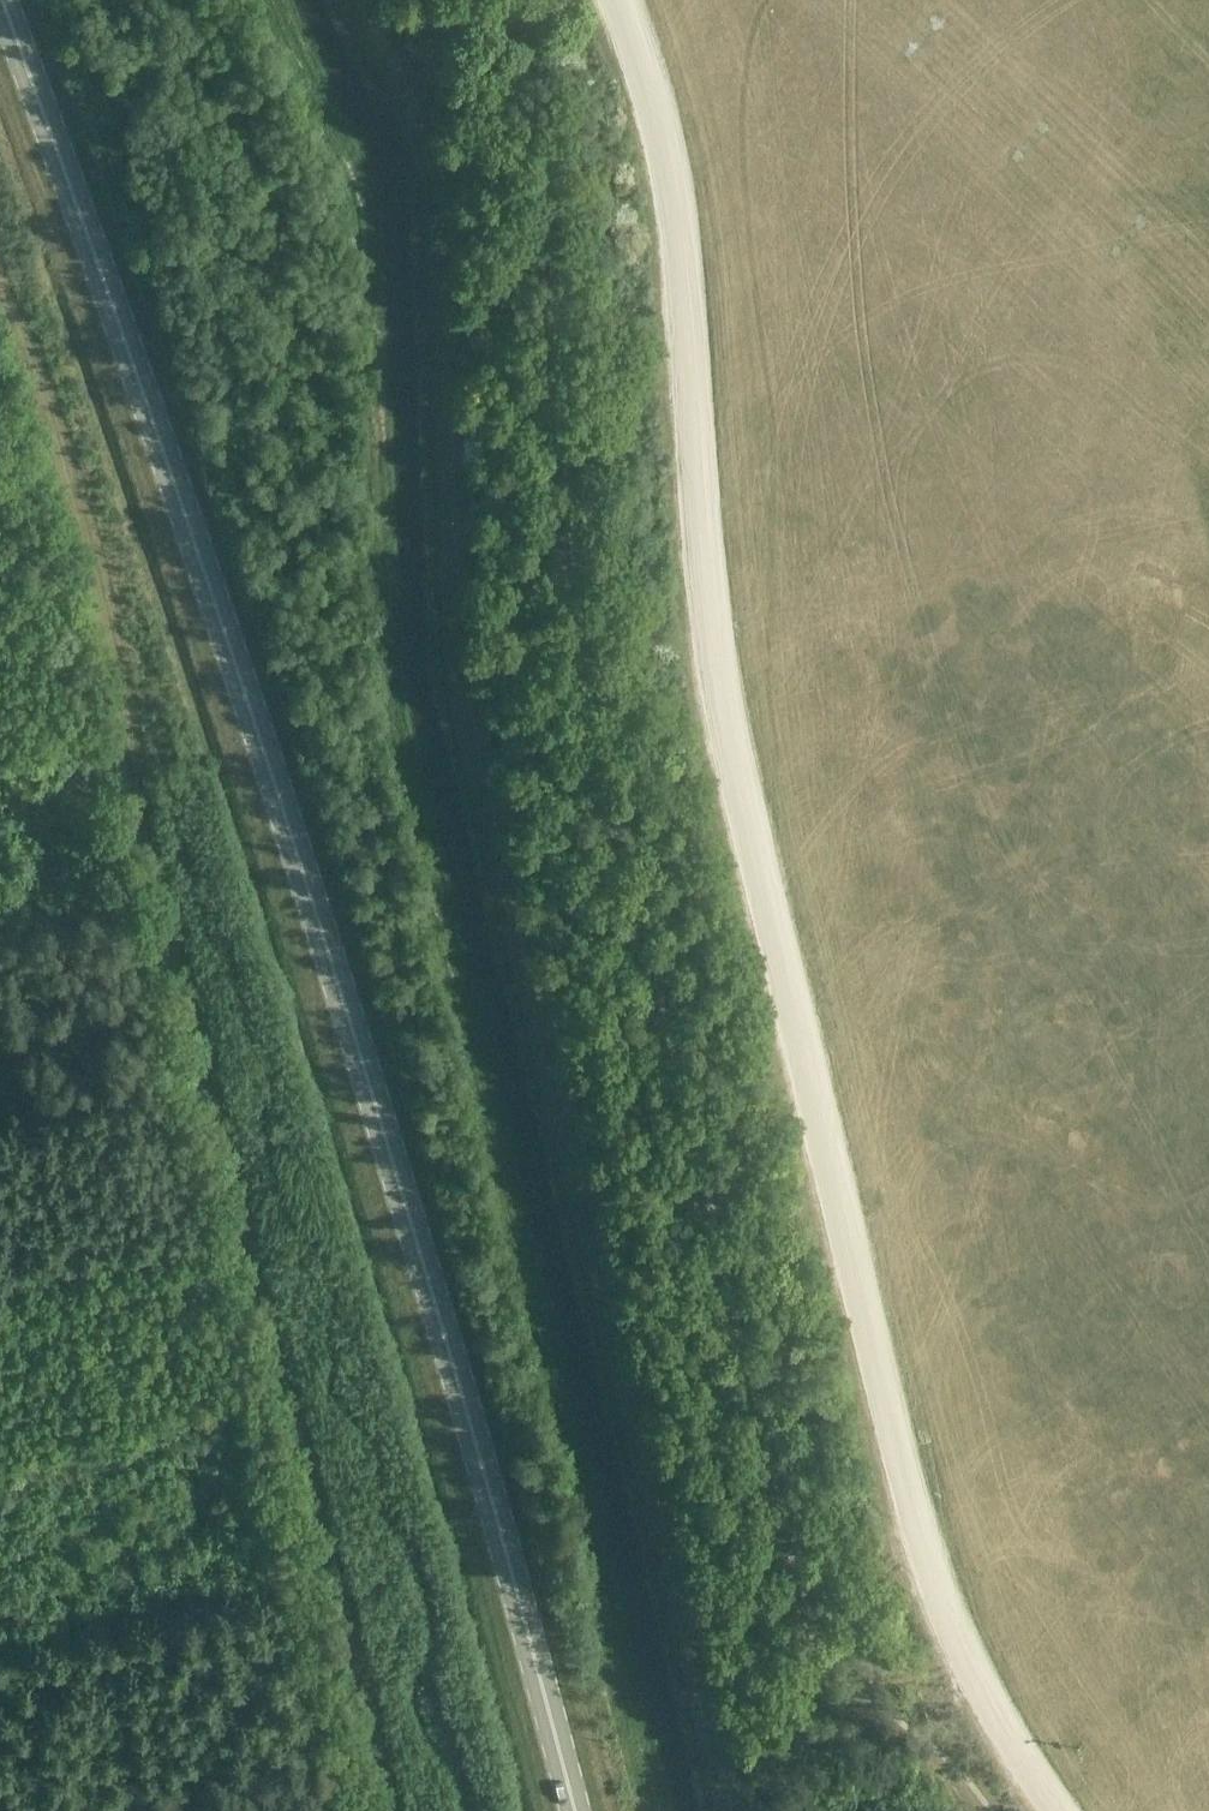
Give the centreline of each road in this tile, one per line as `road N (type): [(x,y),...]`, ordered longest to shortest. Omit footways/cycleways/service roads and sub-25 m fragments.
road 1 (primary): [(575,1810),(410,1218),(304,876),(1,0)]
road 2 (track): [(624,0),(661,106),(712,622),(838,1205),(914,1507),(985,1696),(1058,1810)]

